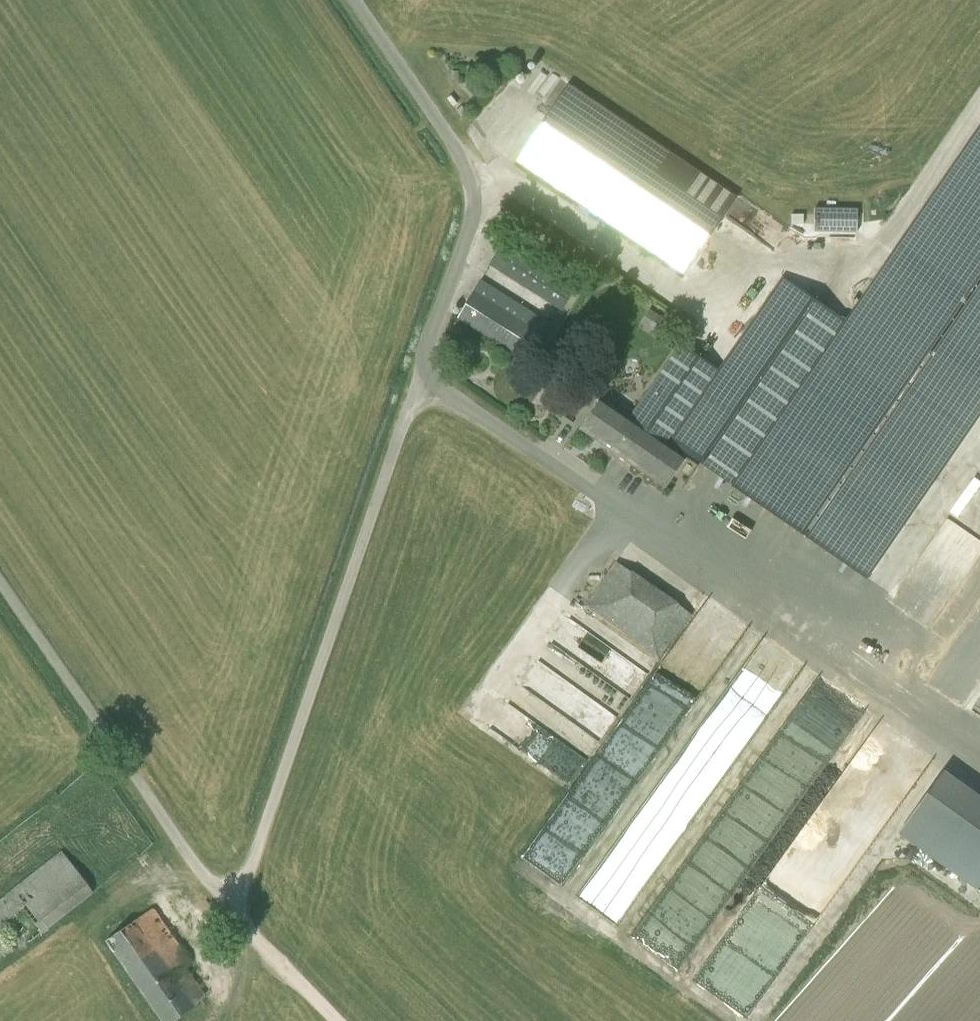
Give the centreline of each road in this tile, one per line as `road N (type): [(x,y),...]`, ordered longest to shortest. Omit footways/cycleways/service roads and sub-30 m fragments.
road 1 (unclassified): [(420,378),(245,883),(228,906),(190,868),(0,591)]
road 2 (unclassified): [(979,764),(420,378)]
road 3 (unclassified): [(420,378),(474,219),(475,189),(354,0)]
road 4 (track): [(331,1020),(228,906)]

